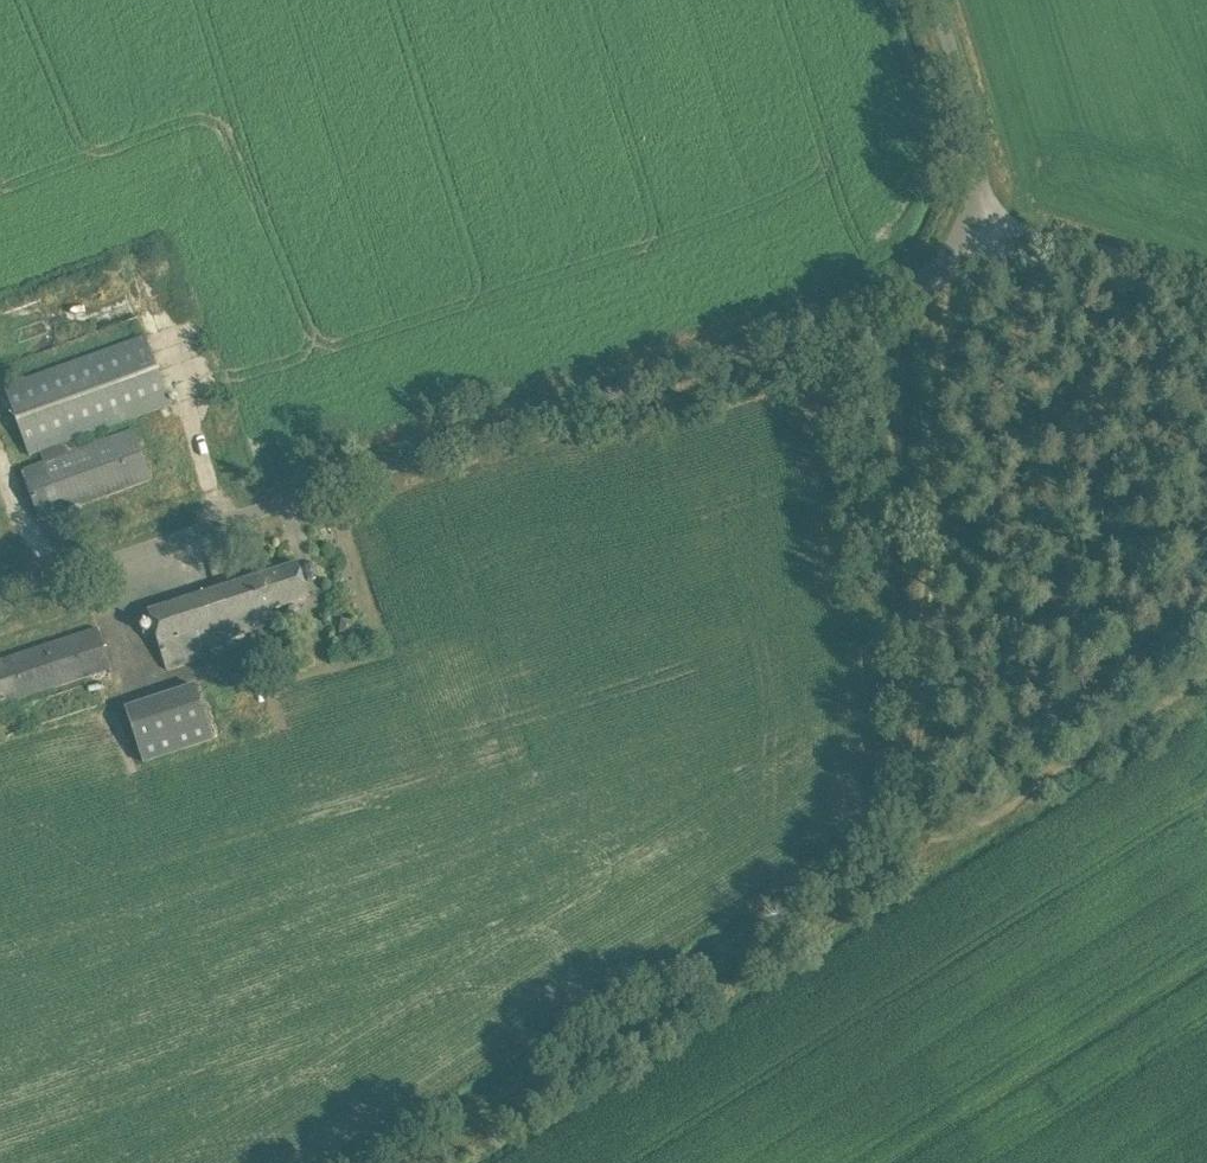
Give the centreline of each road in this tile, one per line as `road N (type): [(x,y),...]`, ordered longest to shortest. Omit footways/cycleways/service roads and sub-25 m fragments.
road 1 (unclassified): [(0,585),(1005,242)]
road 2 (track): [(954,259),(922,859)]
road 3 (track): [(1206,681),(777,949)]
road 4 (unclassified): [(1005,242),(932,0)]
road 5 (unclassified): [(1005,242),(1084,252),(1206,289)]

